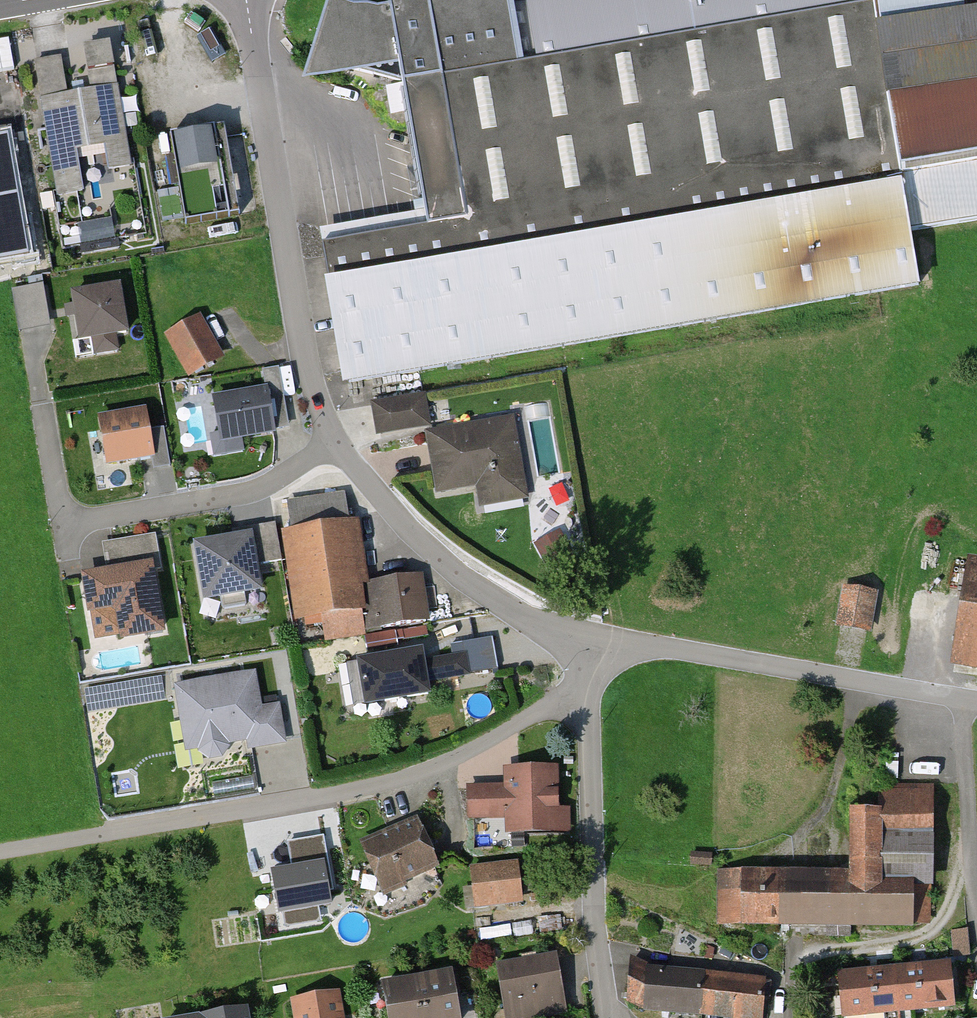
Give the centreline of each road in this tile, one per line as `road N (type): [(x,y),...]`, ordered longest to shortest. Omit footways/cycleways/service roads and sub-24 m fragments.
road 1 (residential): [(589,689),(423,776),(0,854)]
road 2 (residential): [(243,0),(295,302),(336,438)]
road 3 (residential): [(336,438),(251,491),(63,521),(41,404)]
road 4 (residential): [(976,700),(587,641)]
road 5 (residential): [(336,438),(412,531),(462,572),(537,623),(587,641)]
road 6 (residential): [(589,689),(607,1017)]

